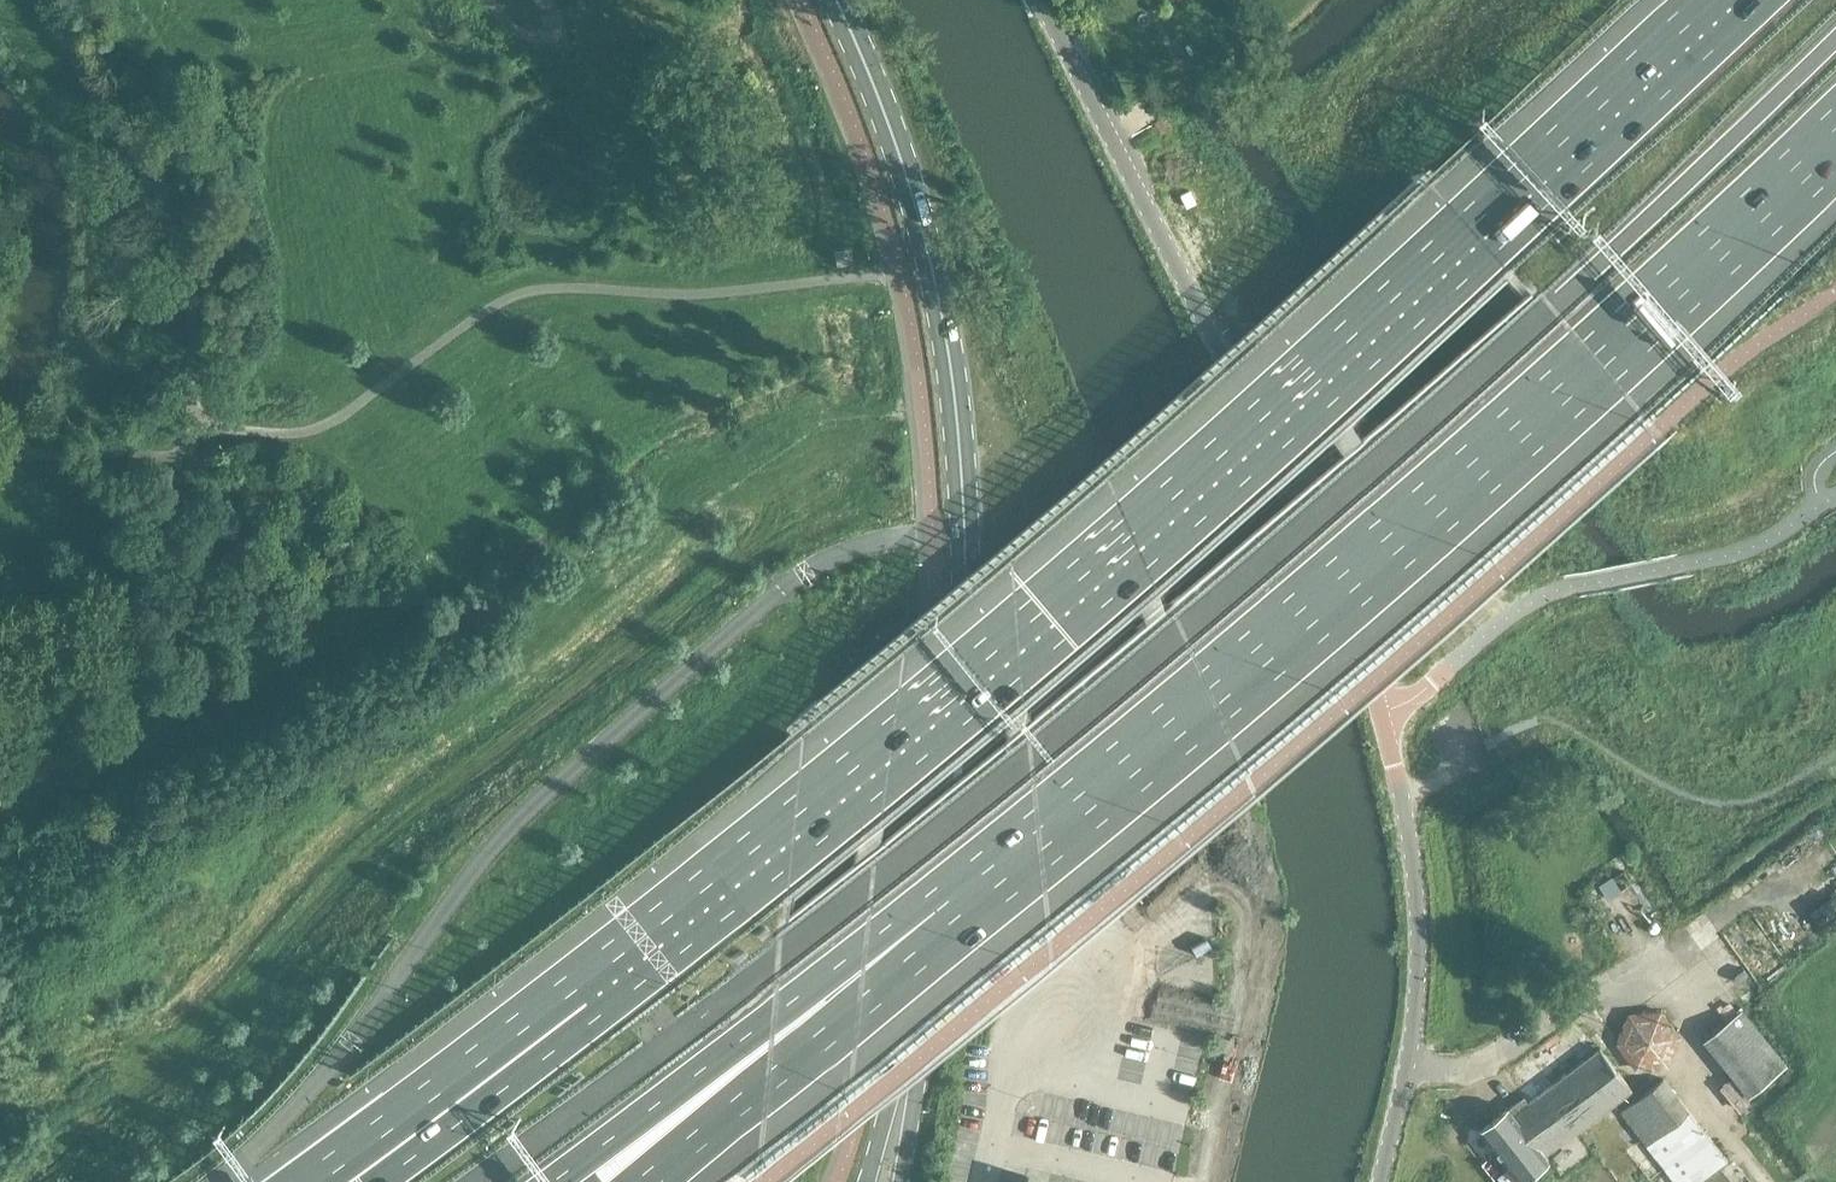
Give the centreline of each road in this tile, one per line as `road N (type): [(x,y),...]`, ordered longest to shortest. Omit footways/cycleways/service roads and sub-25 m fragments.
road 1 (motorway): [(1741,0),(1485,242),(1055,623),(586,1007),(352,1181)]
road 2 (motorway): [(477,1181),(777,965),(1113,688),(1549,312),(1835,33)]
road 3 (motorway): [(945,917),(1590,364),(1835,137)]
road 4 (tertiary): [(903,1078),(966,743),(971,621),(963,461),(950,342),(918,204),(839,0)]
road 5 (unclassified): [(1219,353),(1353,615),(1402,801),(1419,923),(1416,1018),(1378,1181)]
road 6 (track): [(1447,0),(1342,102),(1329,143),(1339,195),(1456,343),(1604,507),(1669,528),(1752,511),(1788,531)]
road 7 (motorway): [(552,1181),(772,1013),(945,917)]
road 8 (motorway): [(649,1181),(945,917)]
road 9 (unclassified): [(1219,353),(1040,0)]

